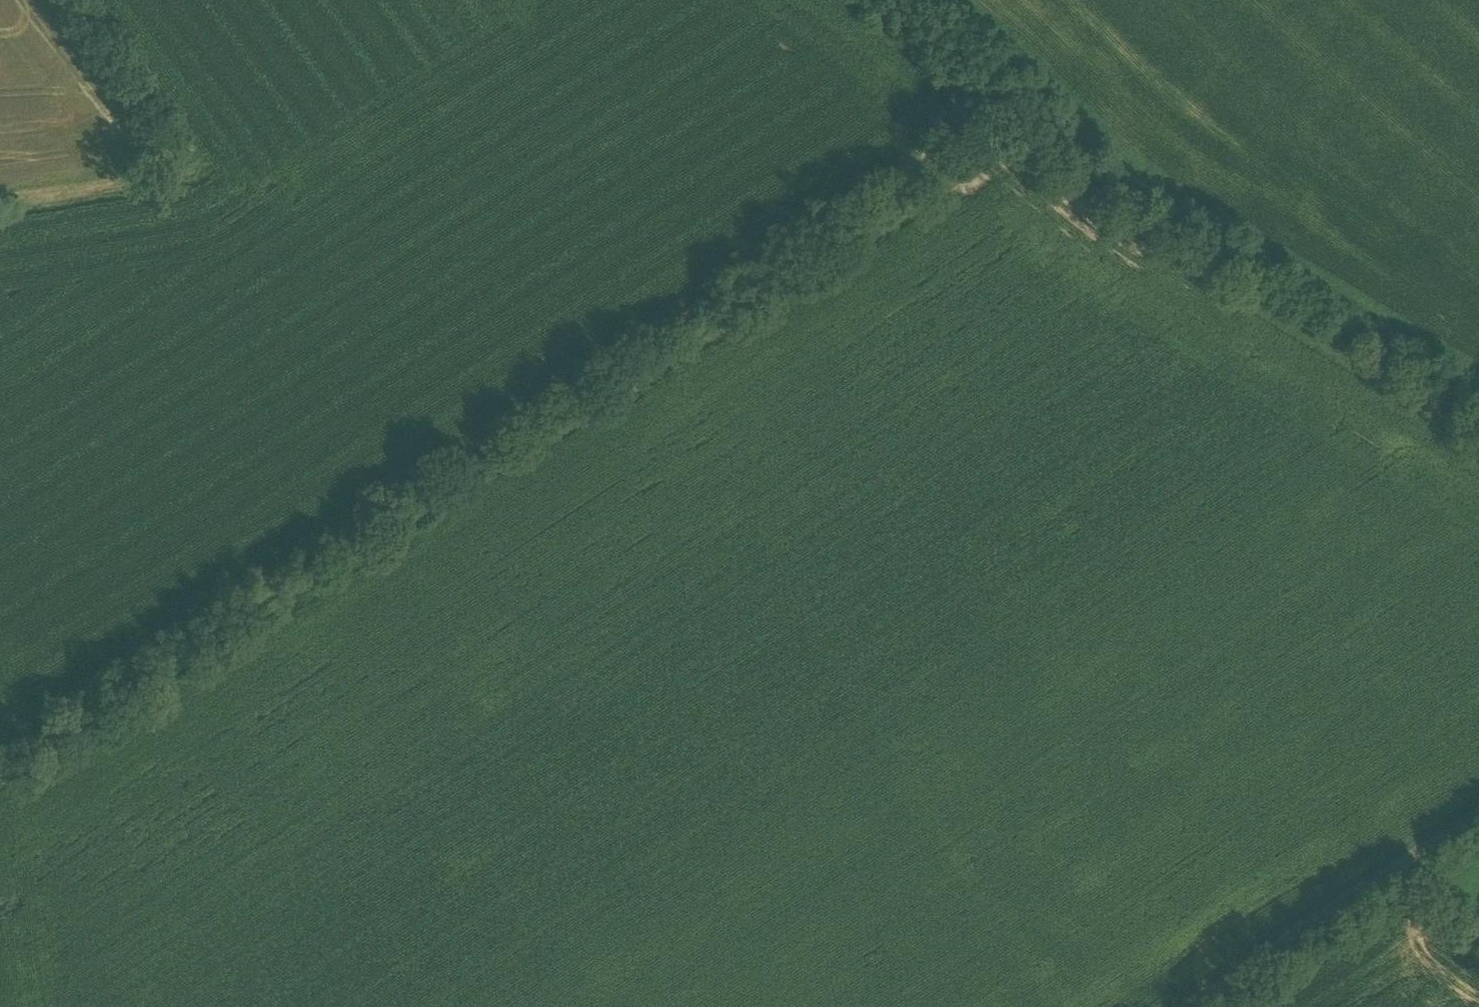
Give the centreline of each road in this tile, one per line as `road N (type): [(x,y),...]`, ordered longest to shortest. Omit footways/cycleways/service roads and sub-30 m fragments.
road 1 (unclassified): [(1182,1006),(1478,825)]

